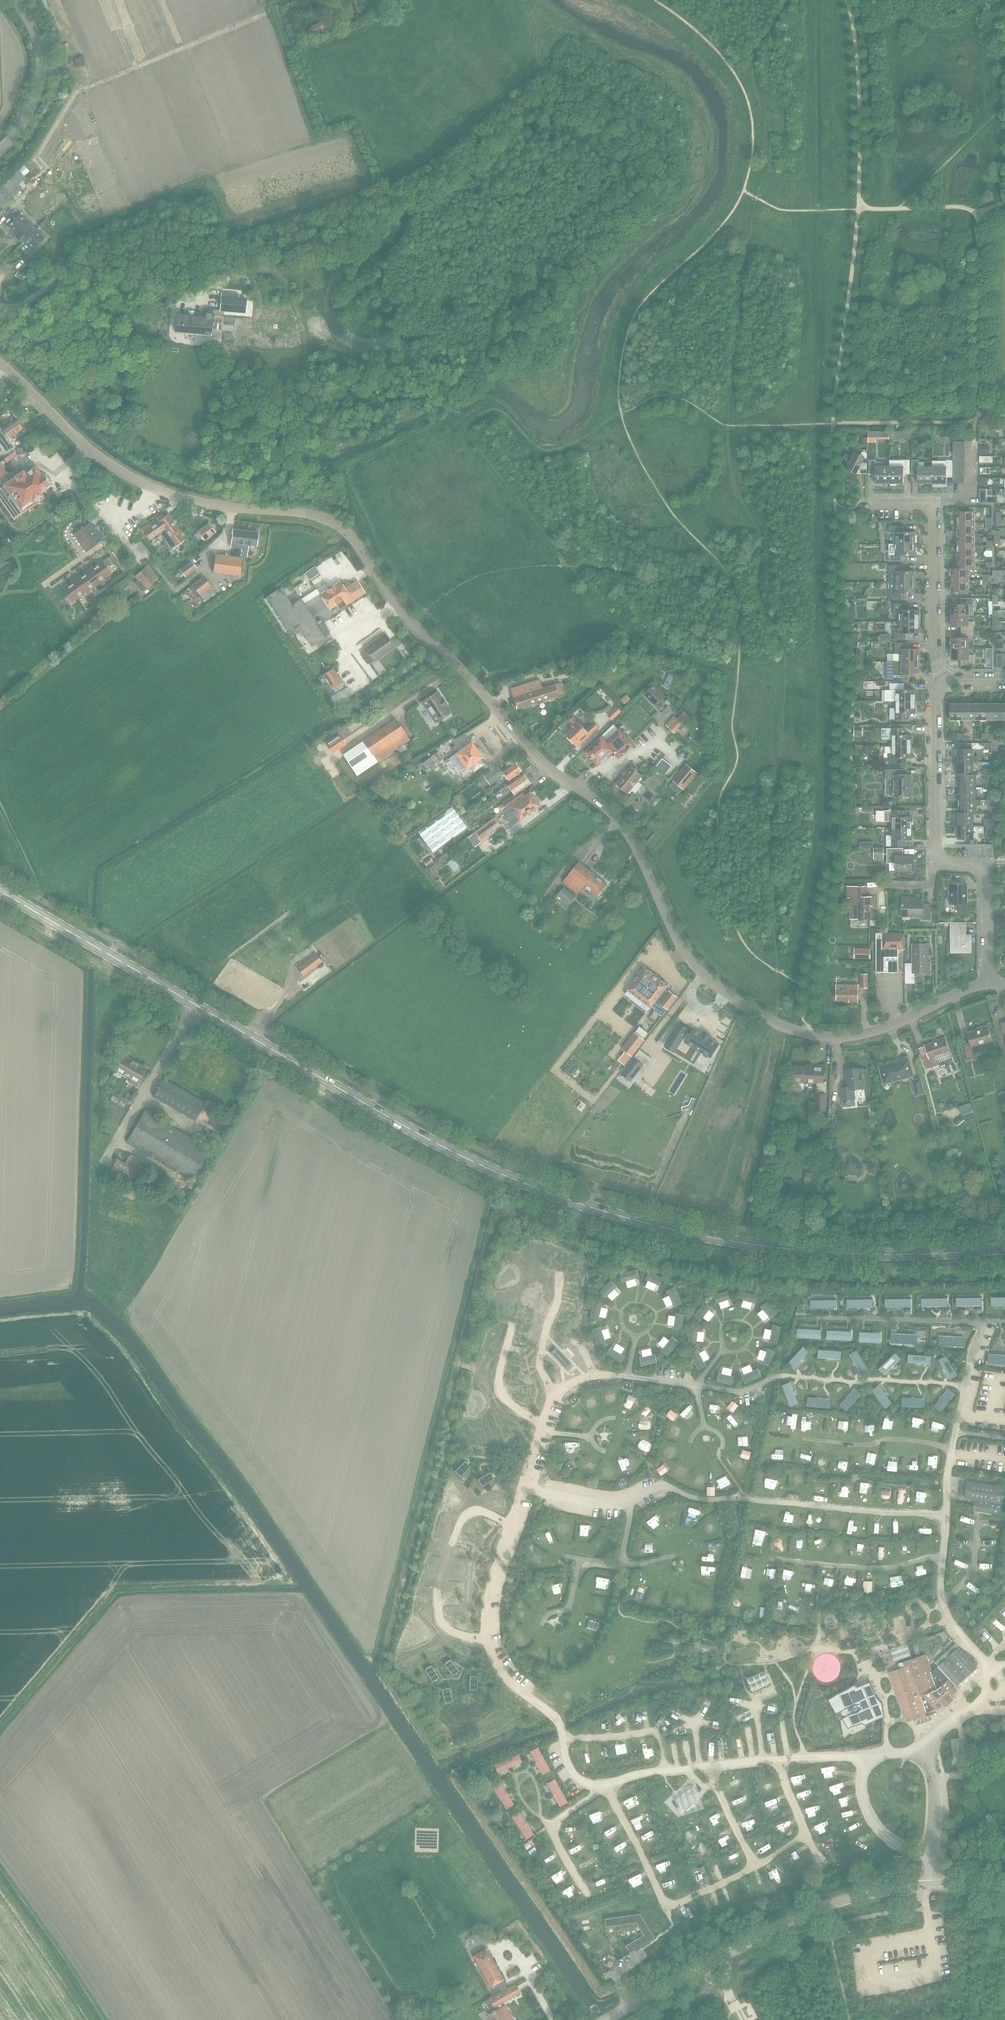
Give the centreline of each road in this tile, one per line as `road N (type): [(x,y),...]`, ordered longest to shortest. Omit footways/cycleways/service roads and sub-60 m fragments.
road 1 (unclassified): [(986,982),(888,1027),(836,1037),(795,1030),(733,998),(695,968),(613,814),(518,737),(394,601),(351,536),(321,516),(192,500),(135,479),(69,431),(0,363)]
road 2 (secondary): [(1004,1247),(812,1251),(712,1237),(584,1205),(445,1148),(0,891)]
road 3 (tertiary): [(606,2019),(814,1909),(890,1889),(1004,1886)]
road 4 (residential): [(986,982),(984,870),(943,860),(935,846),(935,697),(944,682)]
road 5 (residential): [(944,682),(933,655),(933,502)]
road 6 (tertiary): [(0,149),(33,103),(41,67),(34,31),(14,0)]

